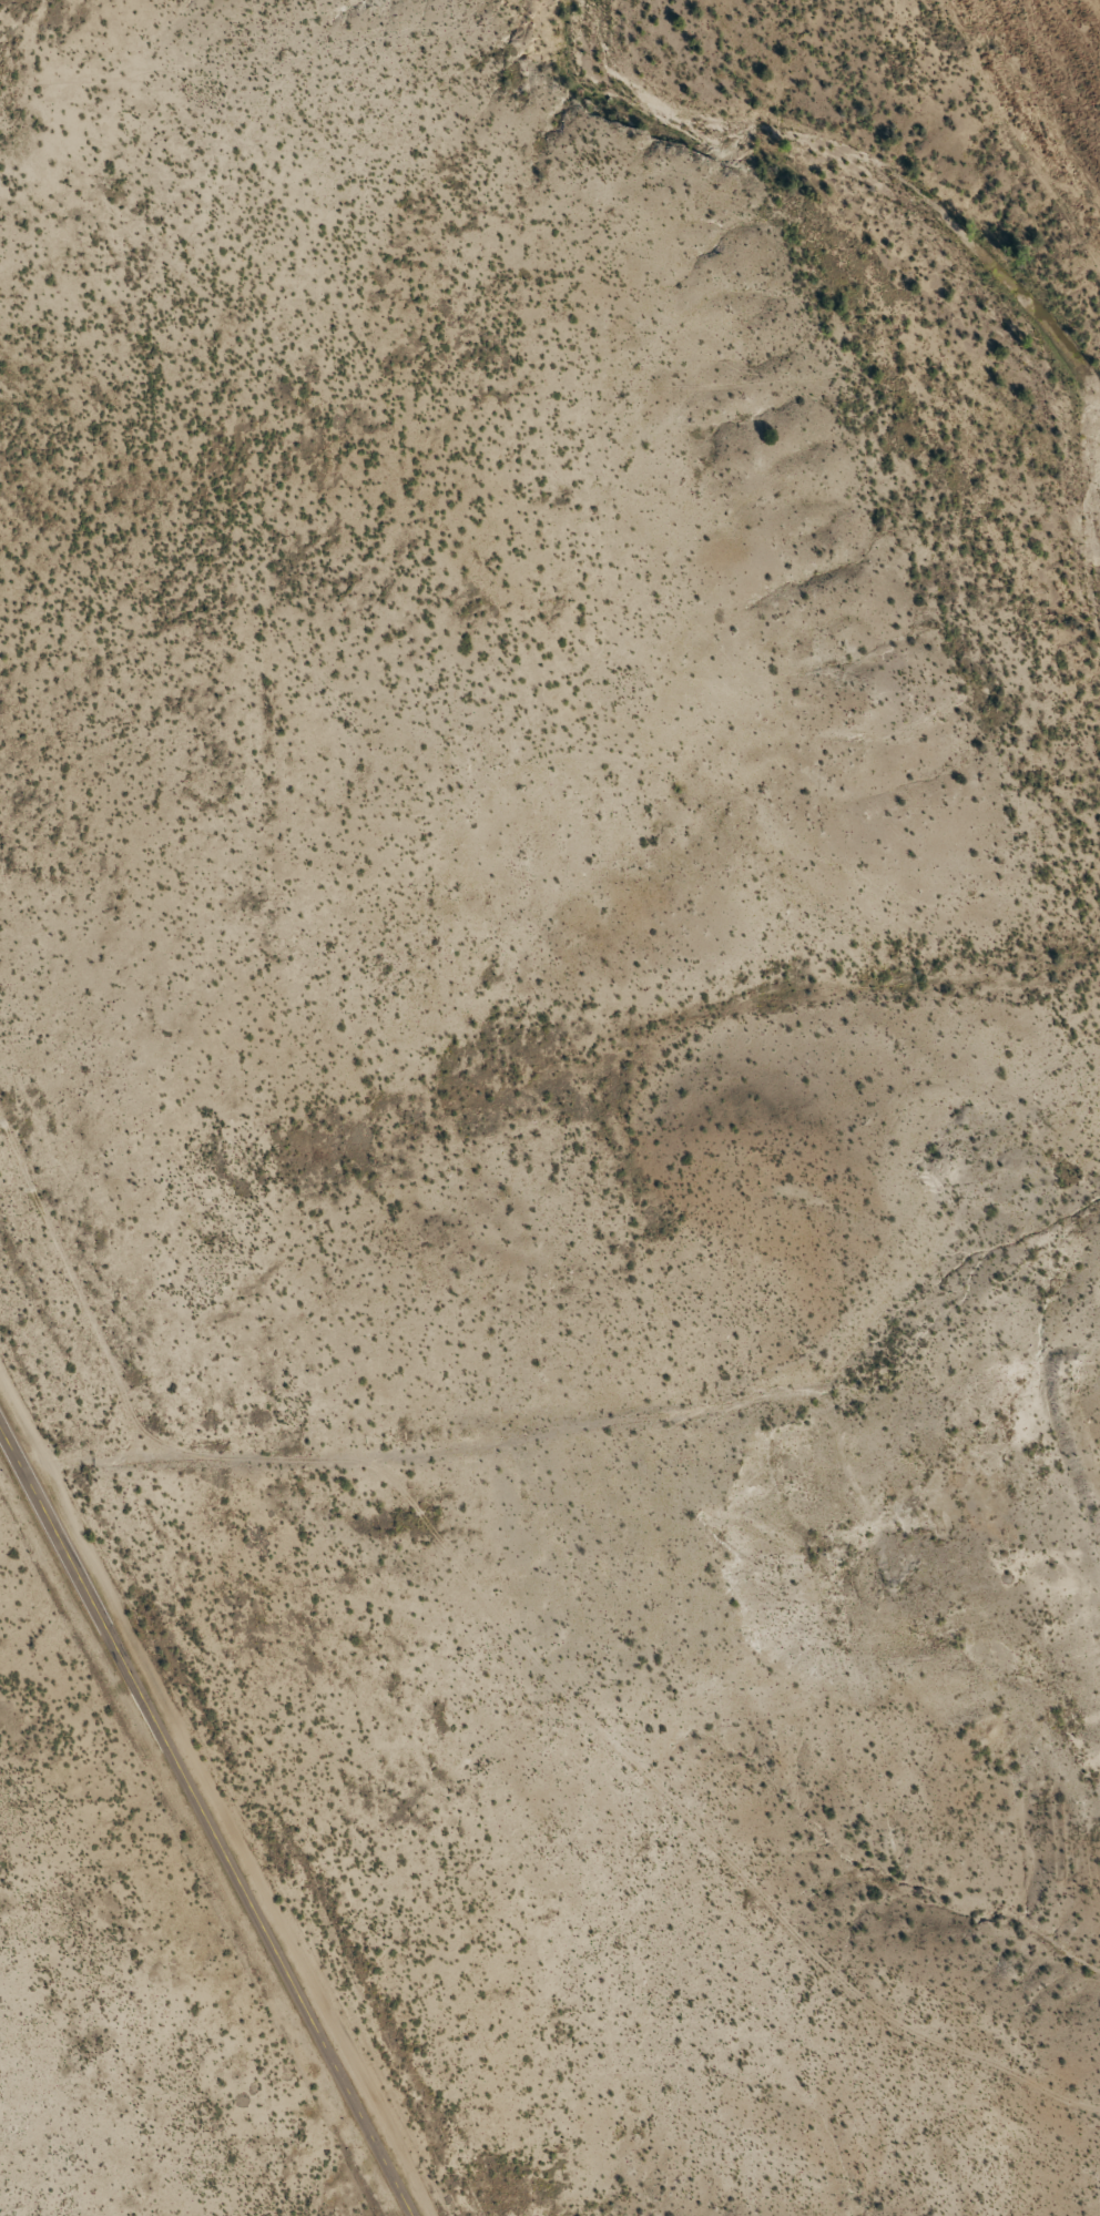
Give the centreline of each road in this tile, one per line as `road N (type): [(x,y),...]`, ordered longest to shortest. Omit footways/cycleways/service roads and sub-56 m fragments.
road 1 (tertiary): [(0,1422),(415,2215)]
road 2 (track): [(1099,310),(1001,144),(963,0)]

